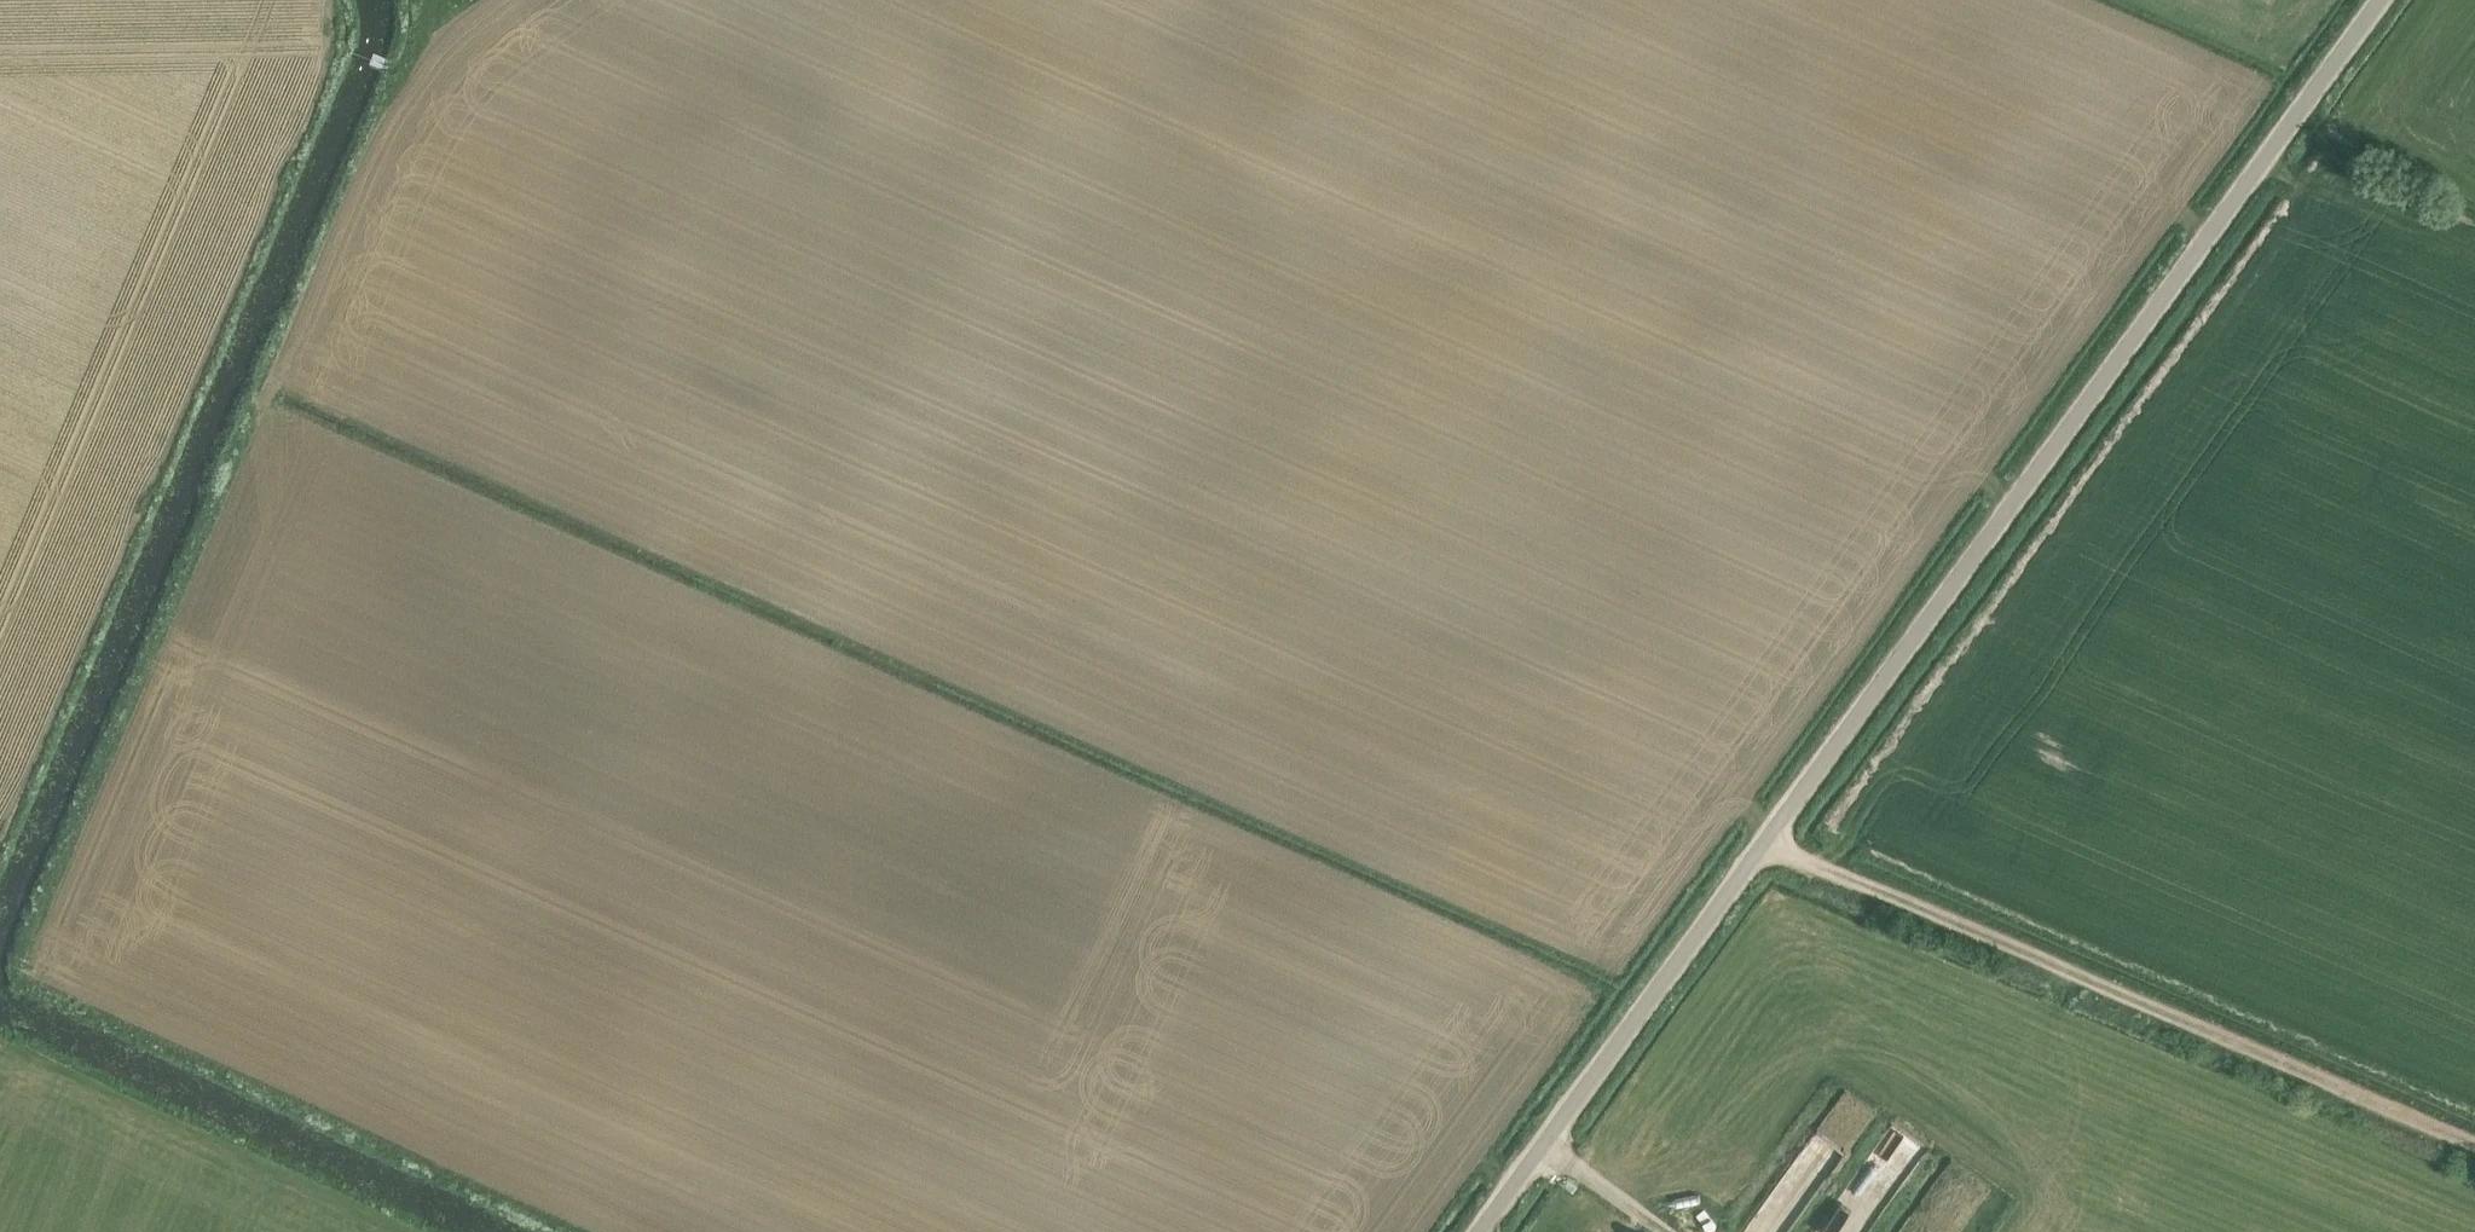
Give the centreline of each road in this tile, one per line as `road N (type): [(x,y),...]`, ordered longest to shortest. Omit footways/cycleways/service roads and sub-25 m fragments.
road 1 (unclassified): [(1480,1231),(2380,0)]
road 2 (track): [(1762,845),(2474,1148)]

